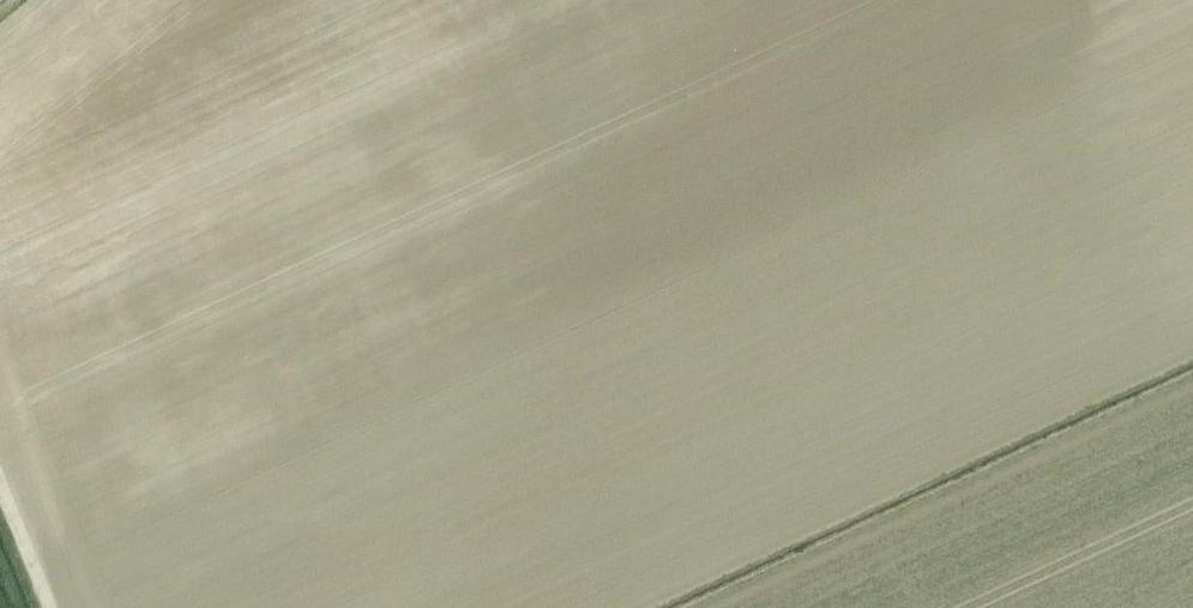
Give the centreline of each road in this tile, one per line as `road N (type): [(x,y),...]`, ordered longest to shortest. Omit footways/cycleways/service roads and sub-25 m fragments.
road 1 (track): [(45,607),(0,495)]

